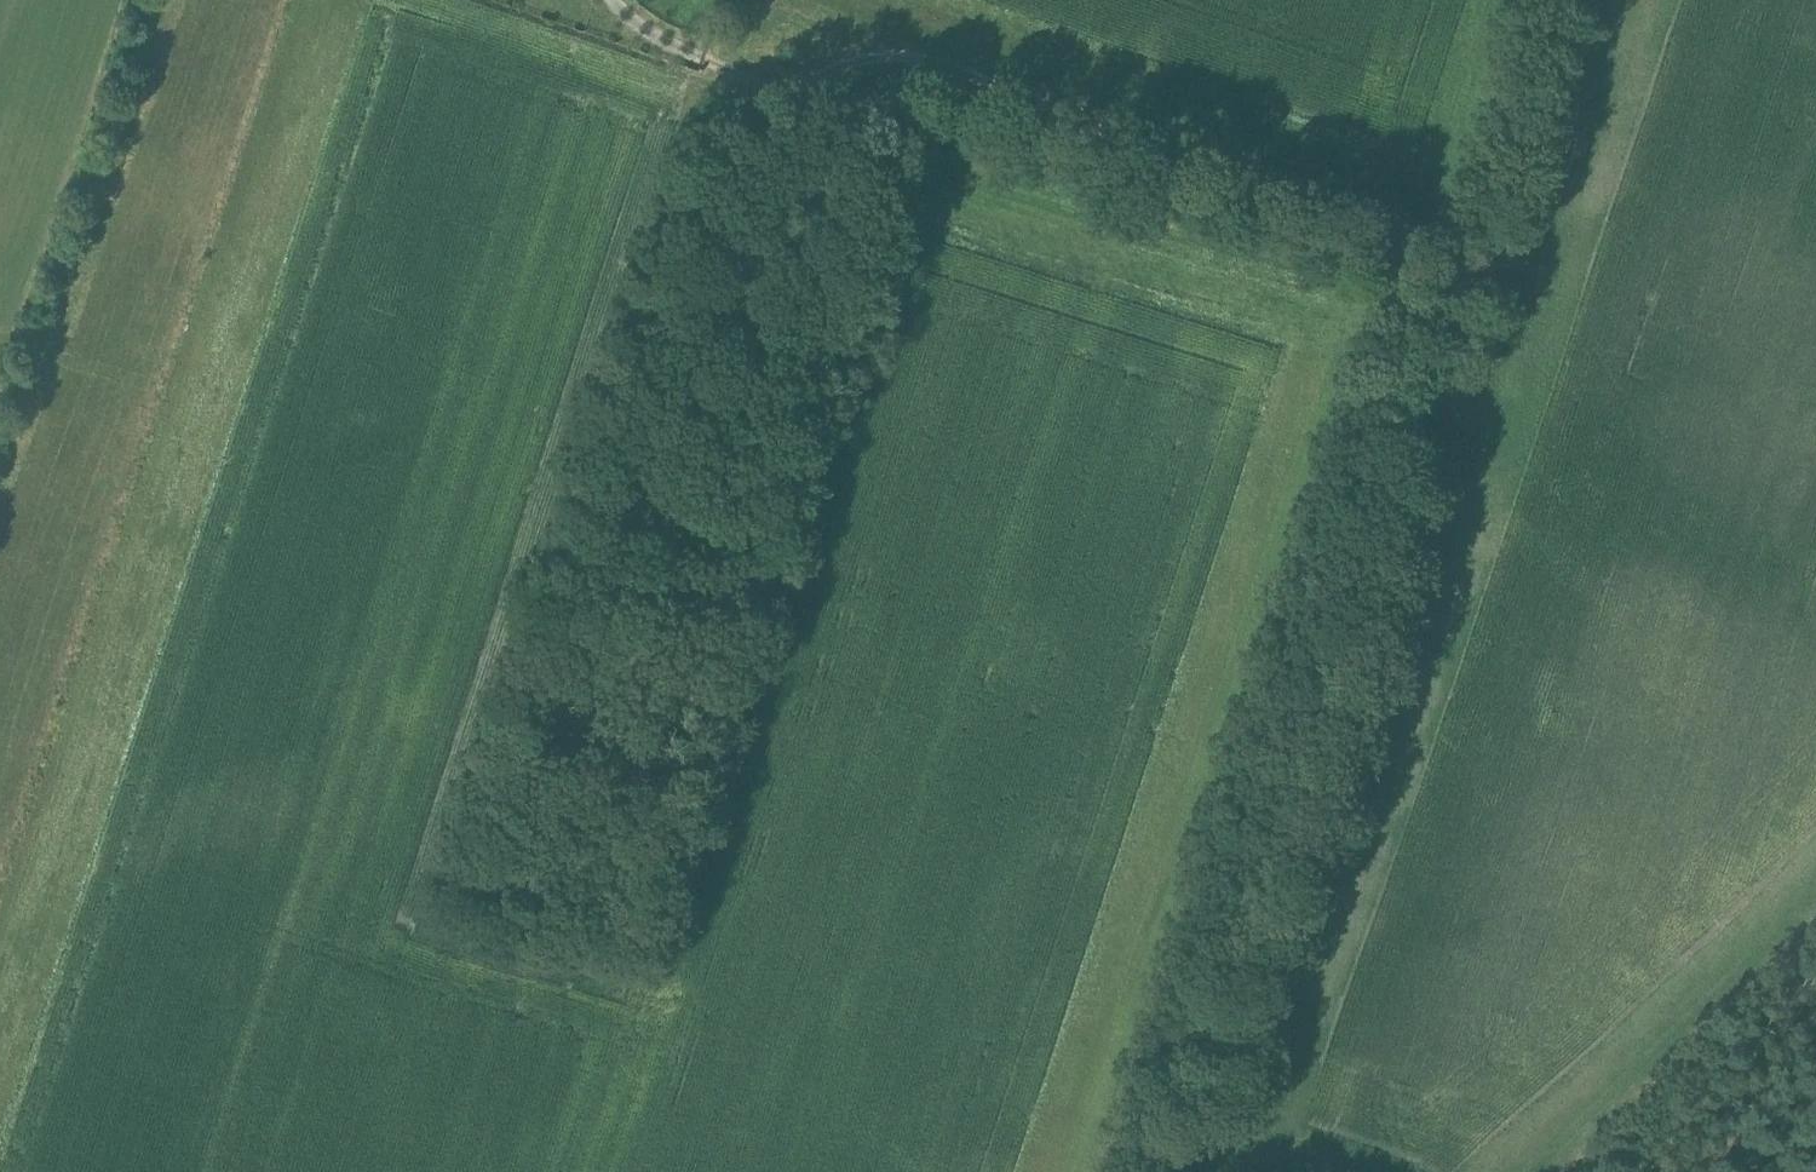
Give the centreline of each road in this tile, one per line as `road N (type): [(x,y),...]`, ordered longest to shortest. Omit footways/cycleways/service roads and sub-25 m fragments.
road 1 (track): [(1466,239),(1161,1171)]
road 2 (track): [(1546,0),(1466,239)]

